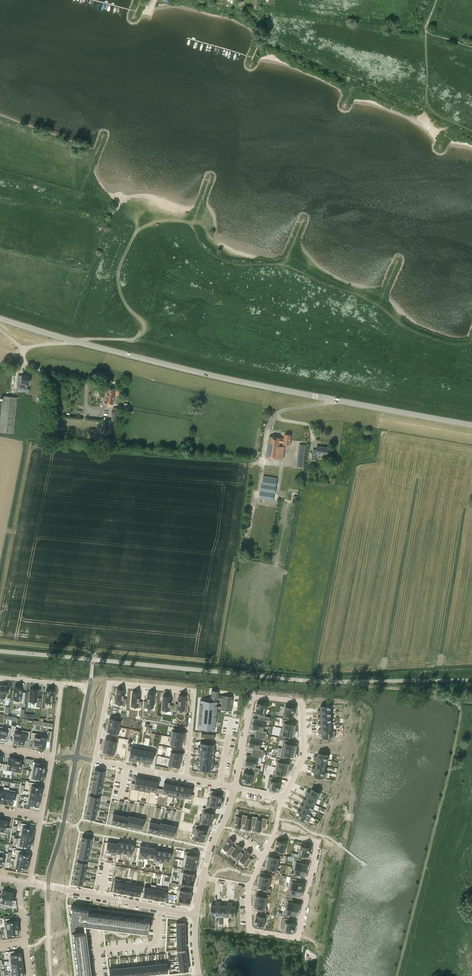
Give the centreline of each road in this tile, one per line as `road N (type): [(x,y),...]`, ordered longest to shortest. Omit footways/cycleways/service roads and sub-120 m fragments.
road 1 (tertiary): [(471,425),(229,380),(0,319)]
road 2 (unclassified): [(0,651),(325,682),(471,680)]
road 3 (residential): [(186,778),(191,690),(111,684),(95,761)]
road 4 (residential): [(234,788),(253,699),(296,700),(304,755),(282,796)]
road 5 (residential): [(274,834),(316,843),(296,937),(249,930),(248,886)]
road 6 (residential): [(30,882),(196,914)]
road 7 (residential): [(0,677),(61,683),(53,758)]

